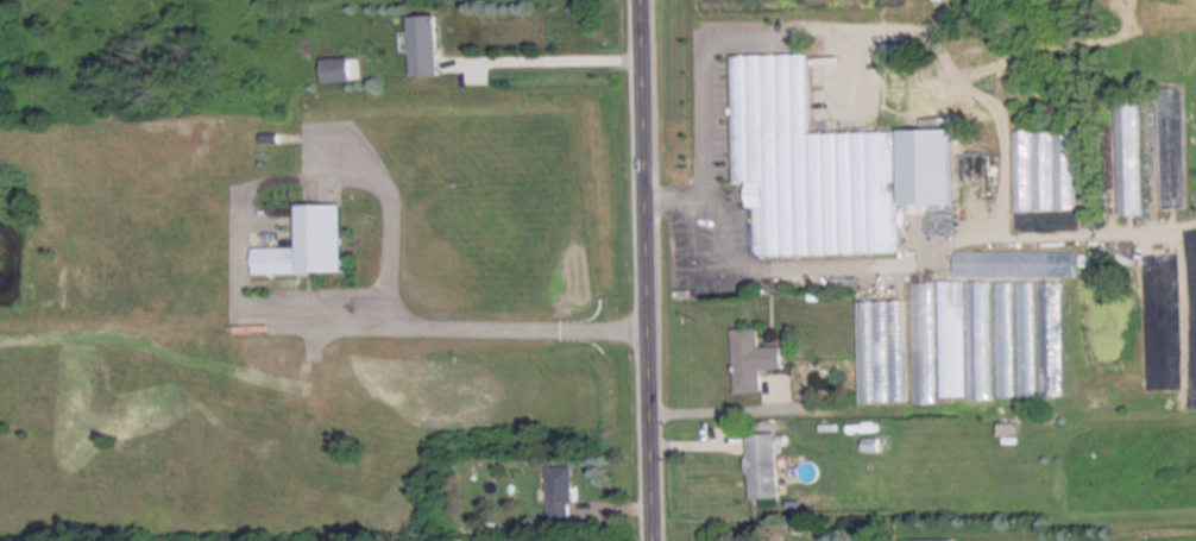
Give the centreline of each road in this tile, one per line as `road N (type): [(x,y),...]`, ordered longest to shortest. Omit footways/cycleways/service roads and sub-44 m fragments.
road 1 (tertiary): [(662,540),(649,0)]

